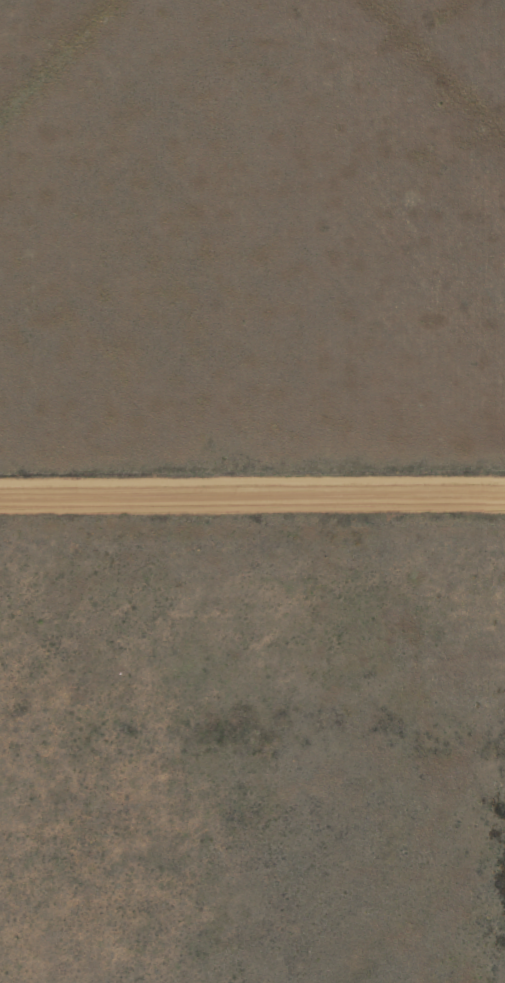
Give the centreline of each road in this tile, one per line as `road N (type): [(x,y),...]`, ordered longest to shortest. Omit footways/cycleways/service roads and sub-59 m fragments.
road 1 (residential): [(0,532),(504,533)]

